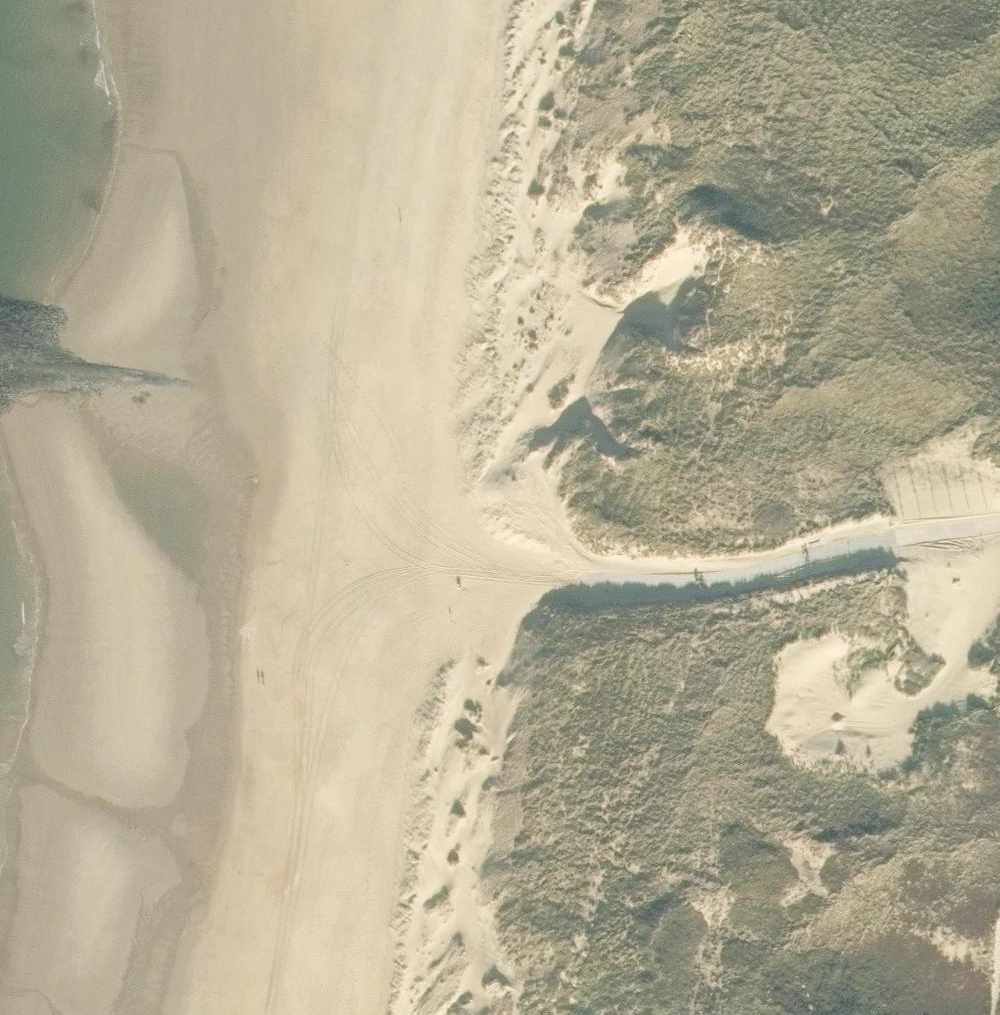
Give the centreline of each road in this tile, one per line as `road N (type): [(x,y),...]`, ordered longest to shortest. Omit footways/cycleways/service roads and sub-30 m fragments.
road 1 (track): [(447,567),(672,582),(999,521)]

